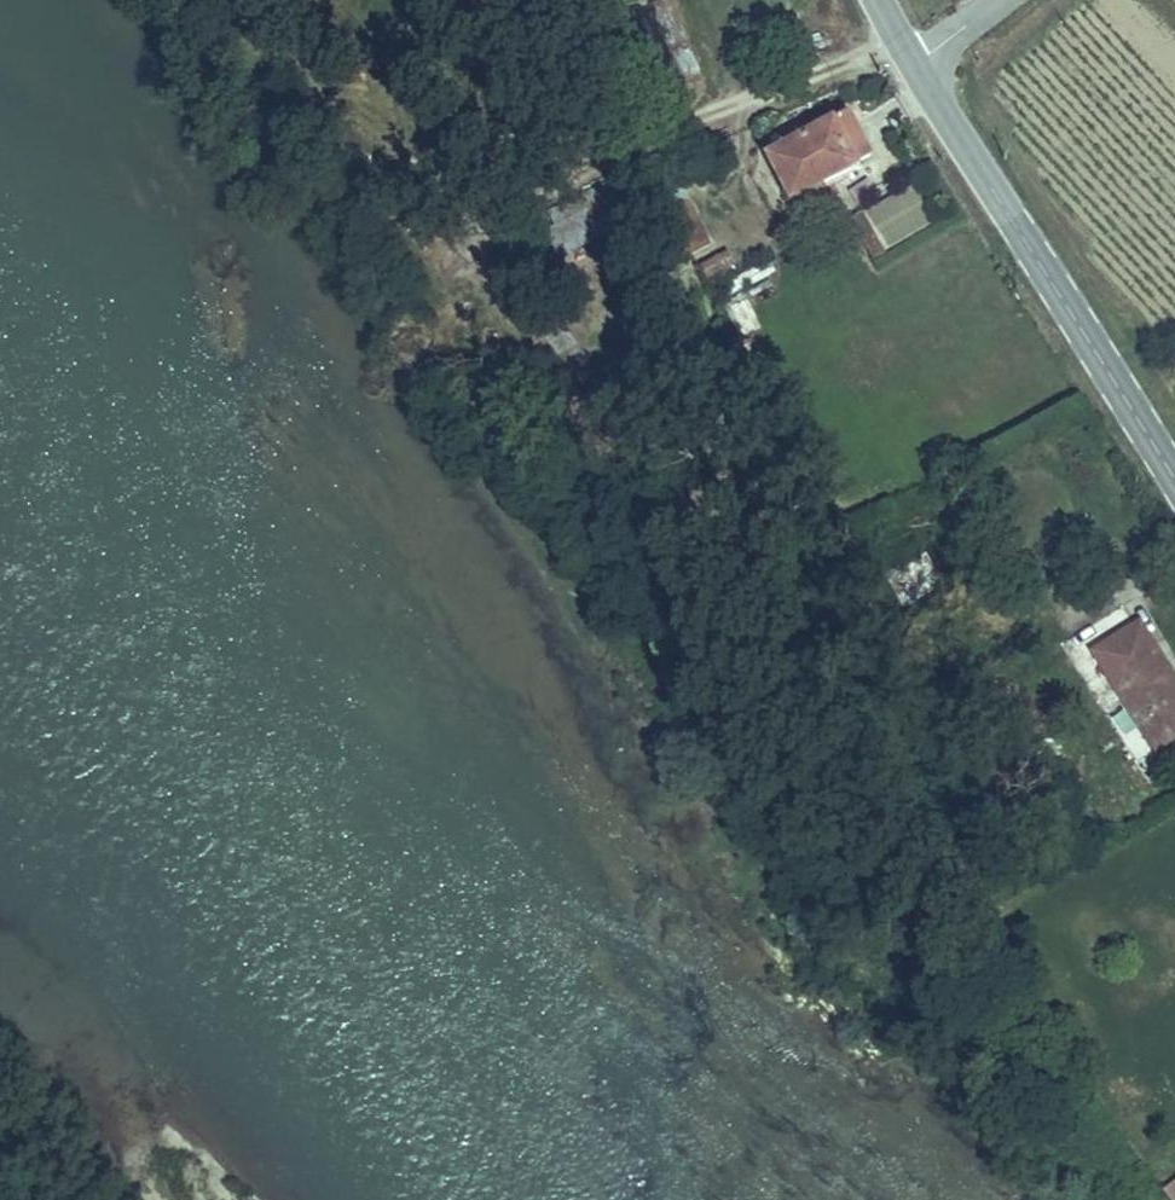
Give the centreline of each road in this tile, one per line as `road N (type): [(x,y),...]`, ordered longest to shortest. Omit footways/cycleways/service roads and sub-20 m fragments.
road 1 (tertiary): [(916,70),(1174,479)]
road 2 (unclassified): [(900,39),(706,116)]

